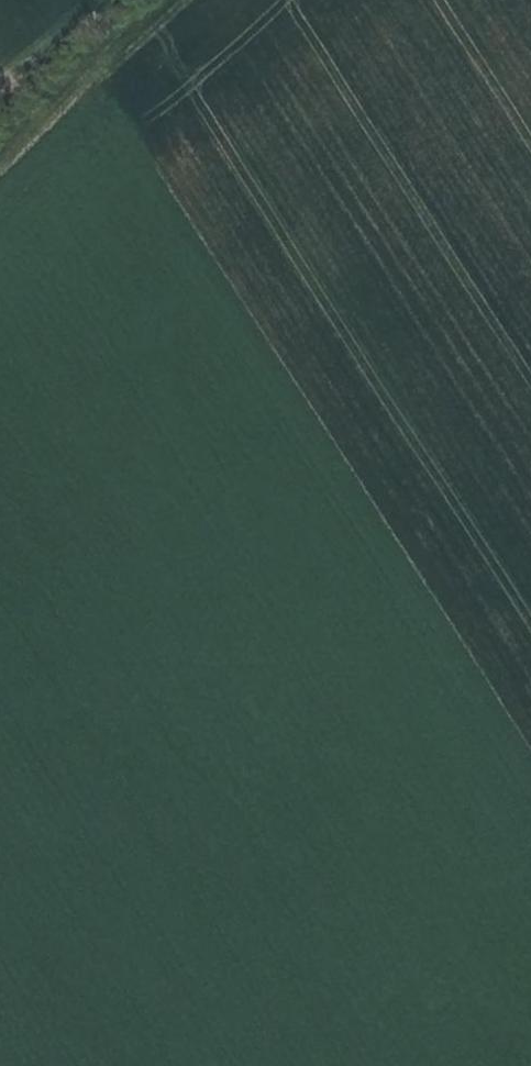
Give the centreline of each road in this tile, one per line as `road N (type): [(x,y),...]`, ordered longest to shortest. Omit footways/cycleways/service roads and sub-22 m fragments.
road 1 (track): [(0,162),(168,0)]

